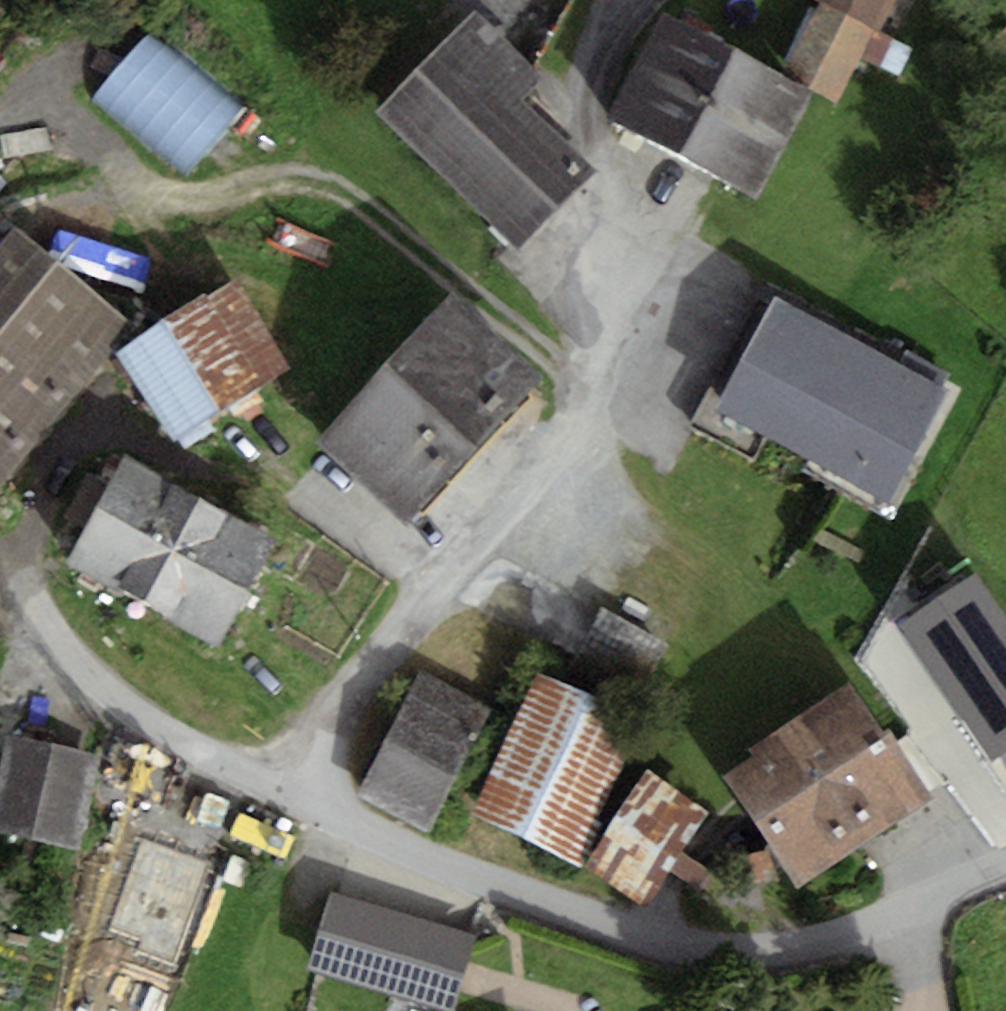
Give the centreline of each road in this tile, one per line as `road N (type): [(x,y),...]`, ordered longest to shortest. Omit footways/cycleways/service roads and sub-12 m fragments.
road 1 (residential): [(1005,871),(806,952),(668,953),(597,930),(161,731),(71,656),(11,569)]

